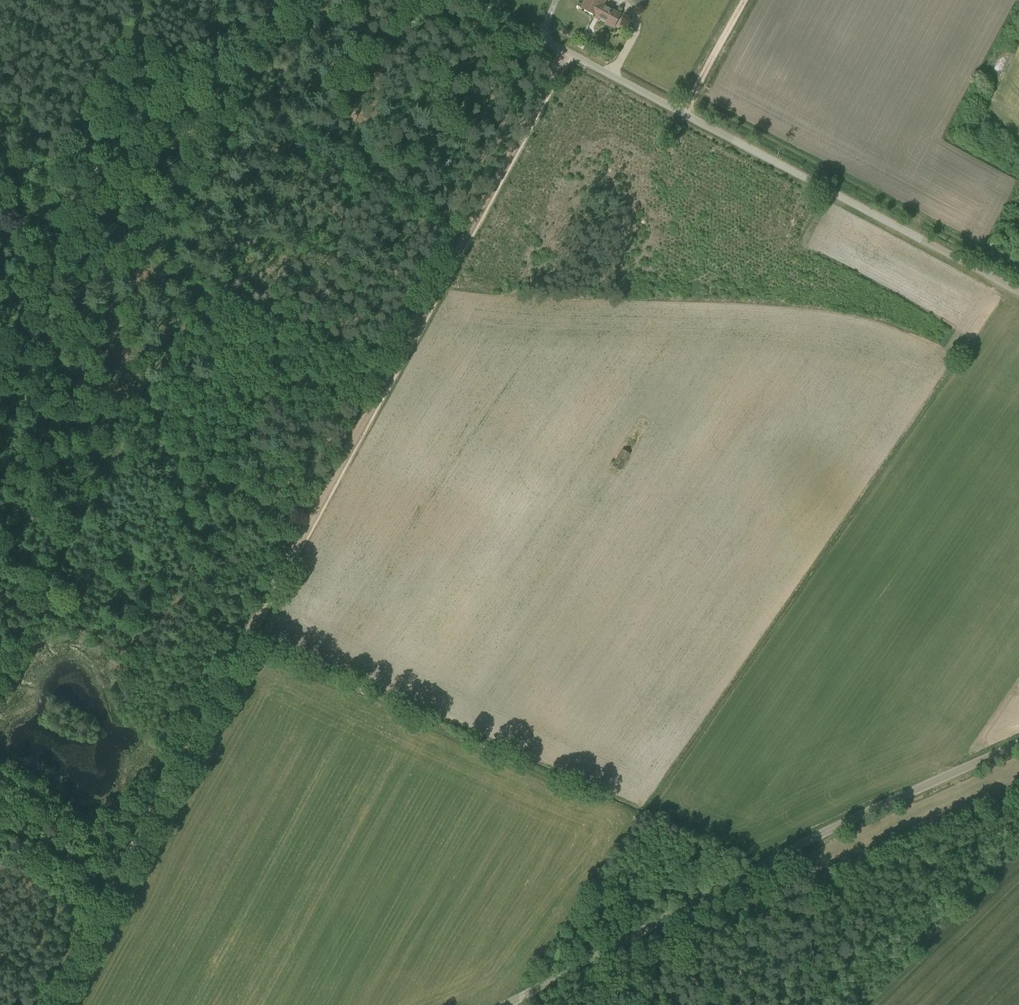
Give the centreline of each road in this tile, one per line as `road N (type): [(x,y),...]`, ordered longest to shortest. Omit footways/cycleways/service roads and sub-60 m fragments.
road 1 (track): [(565,51),(44,1004)]
road 2 (unclassified): [(1018,291),(468,0)]
road 3 (tertiary): [(511,1004),(807,842),(1018,744)]
road 4 (track): [(683,111),(743,0)]

